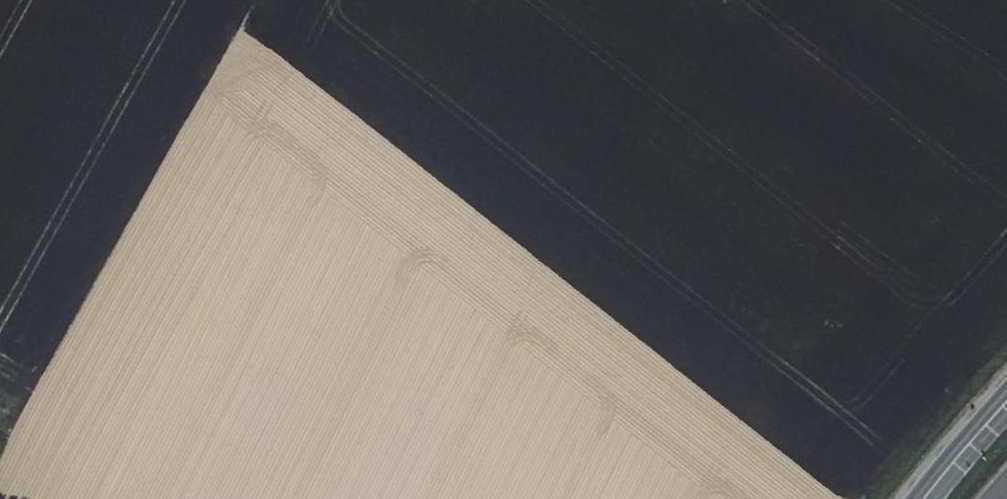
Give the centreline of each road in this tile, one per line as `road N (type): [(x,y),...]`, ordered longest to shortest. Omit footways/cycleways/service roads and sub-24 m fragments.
road 1 (secondary): [(923,498),(1006,401)]

